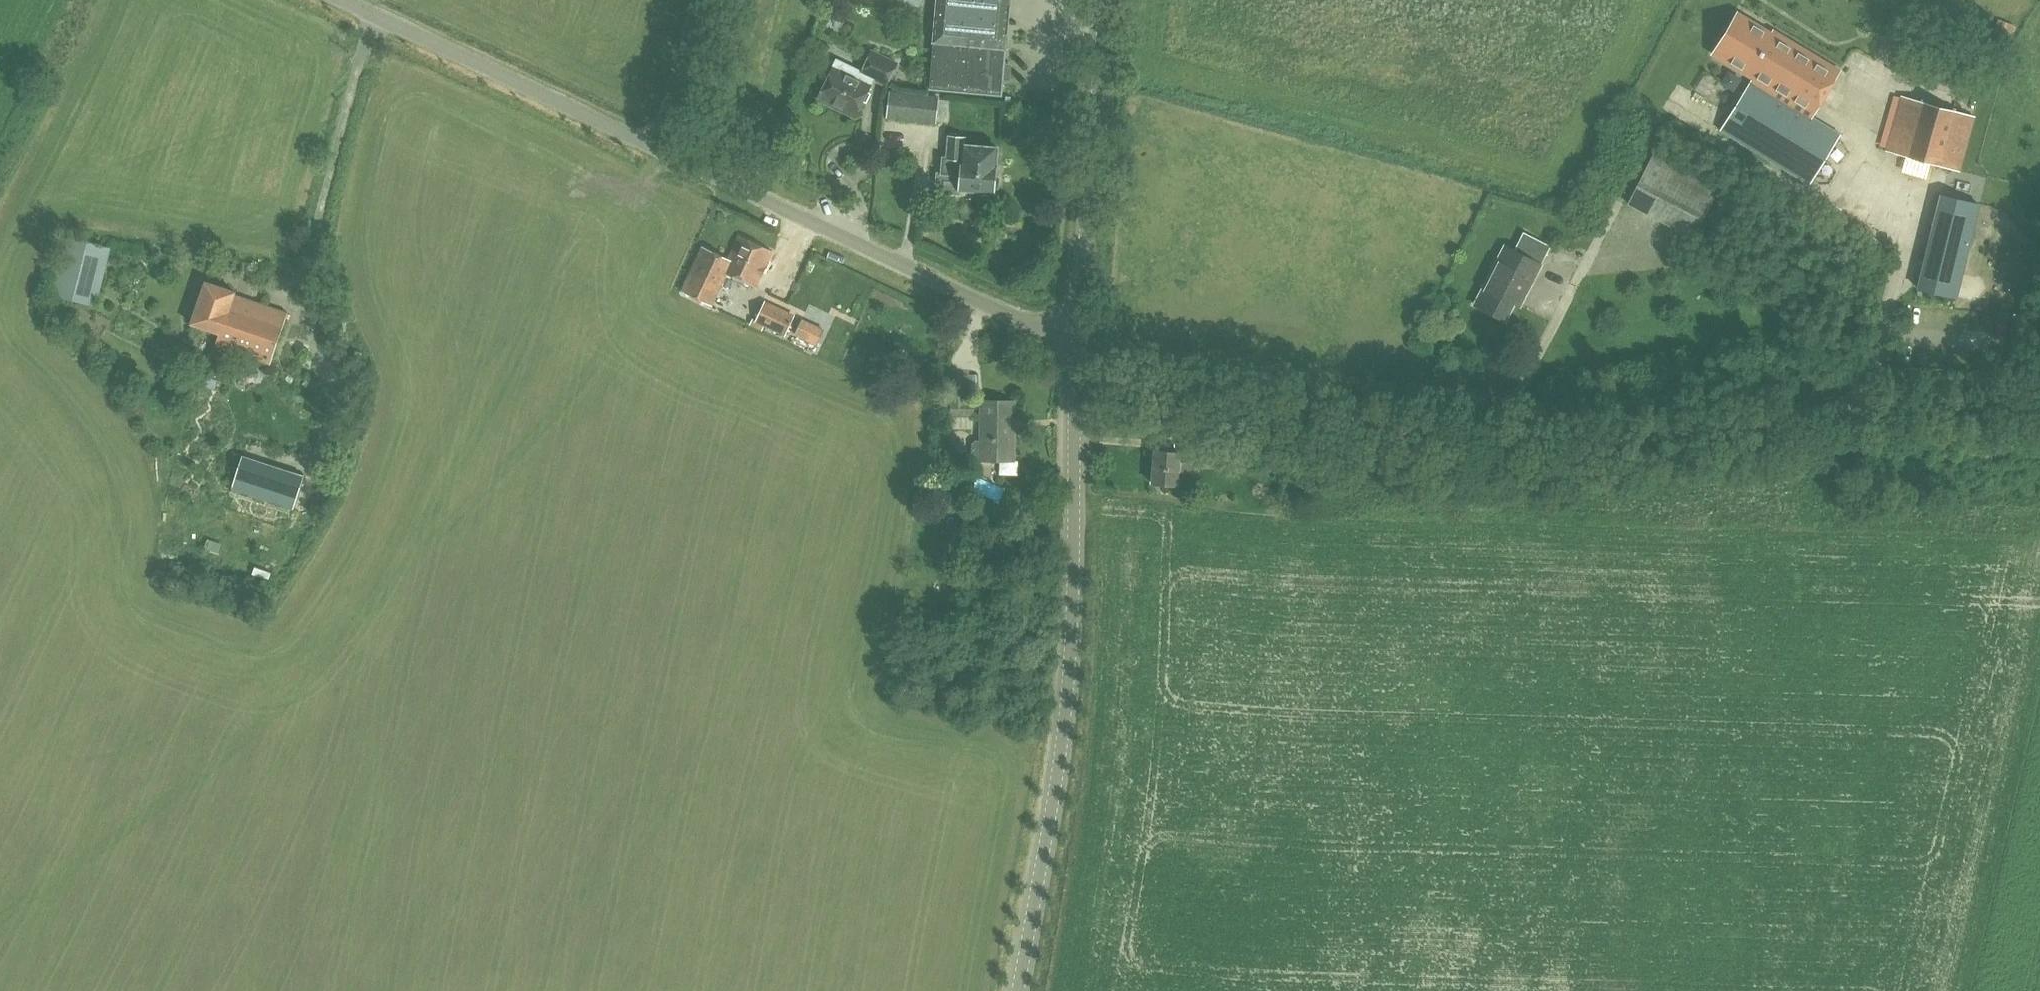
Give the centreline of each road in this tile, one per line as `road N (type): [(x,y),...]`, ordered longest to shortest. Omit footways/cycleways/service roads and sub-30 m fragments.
road 1 (track): [(1077,371),(1334,416),(1535,431),(1692,422),(1829,401),(2039,395)]
road 2 (unclassified): [(1077,333),(1048,332),(341,0)]
road 3 (tertiary): [(1018,990),(1065,730),(1077,333)]
road 4 (tertiary): [(1077,333),(1105,0)]

